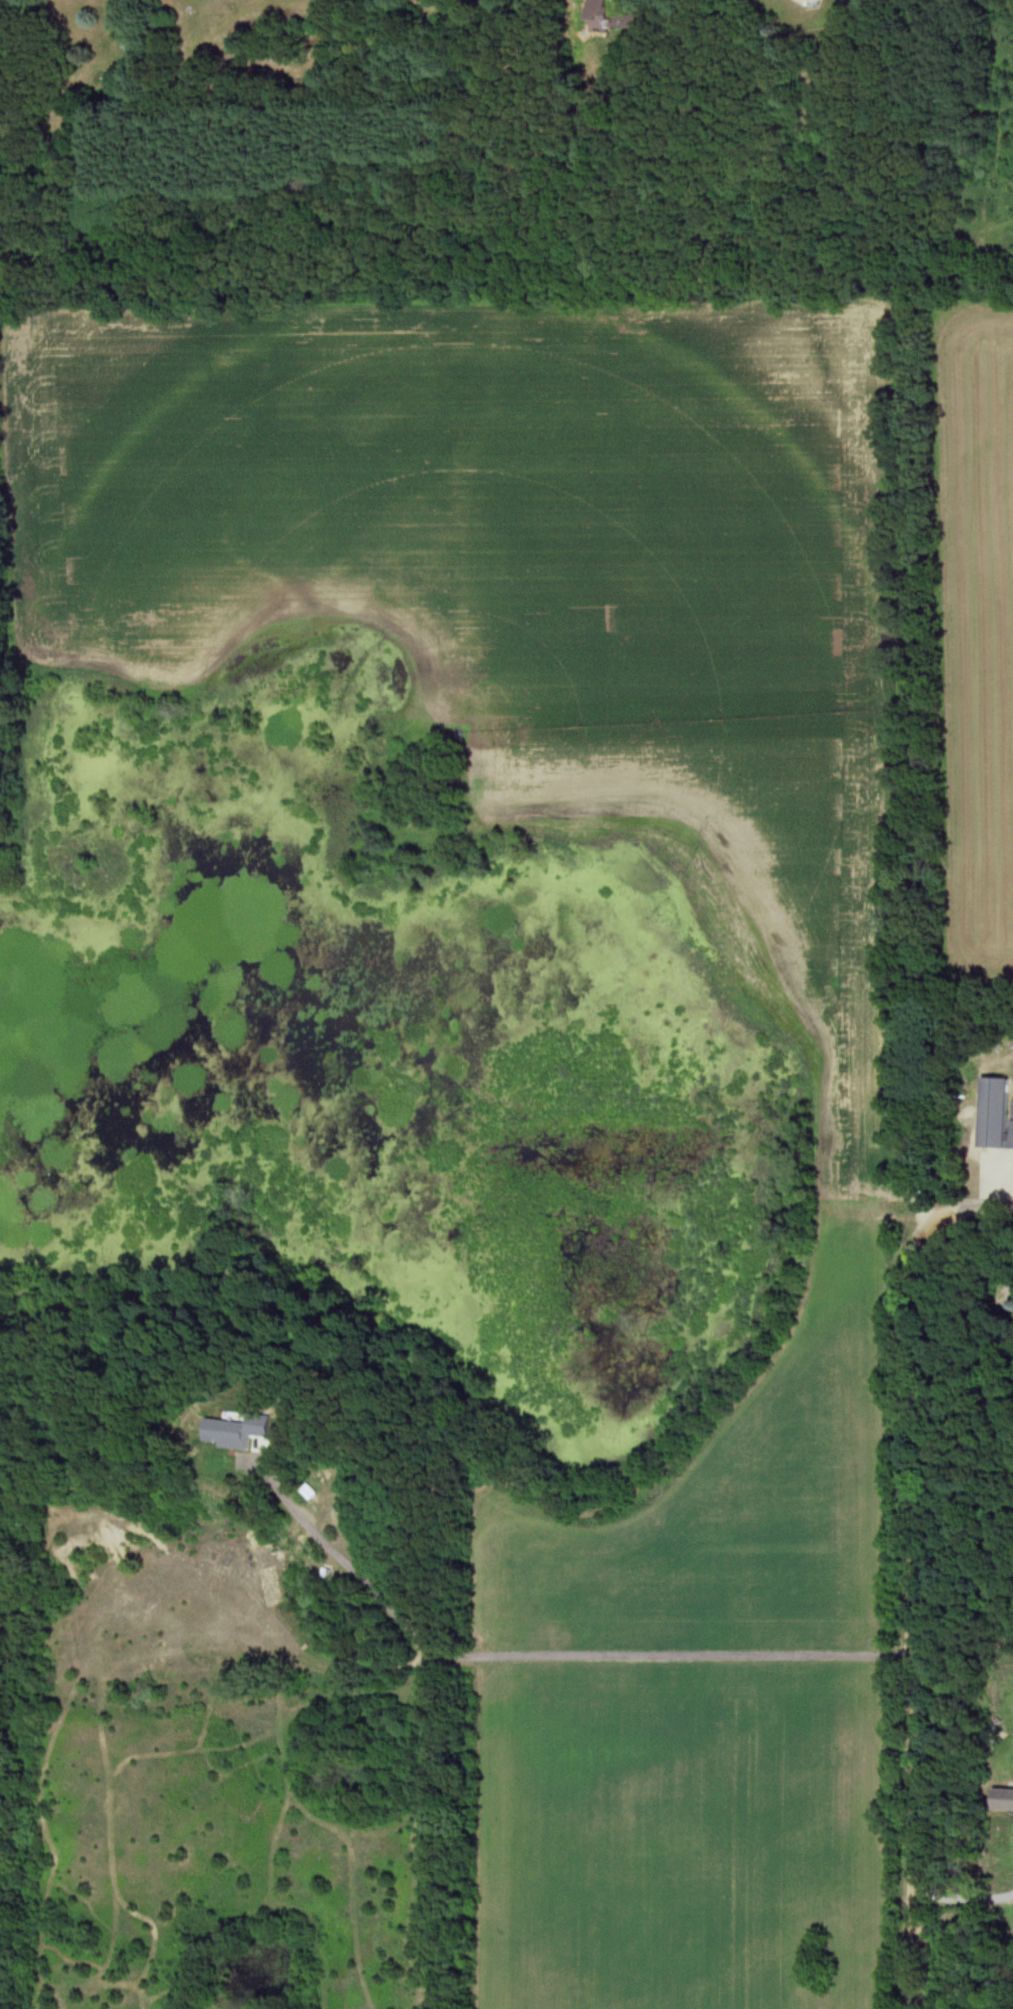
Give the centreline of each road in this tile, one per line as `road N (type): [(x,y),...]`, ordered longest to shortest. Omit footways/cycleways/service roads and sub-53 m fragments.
road 1 (residential): [(918,2008),(913,1295),(929,1220),(955,1212)]

